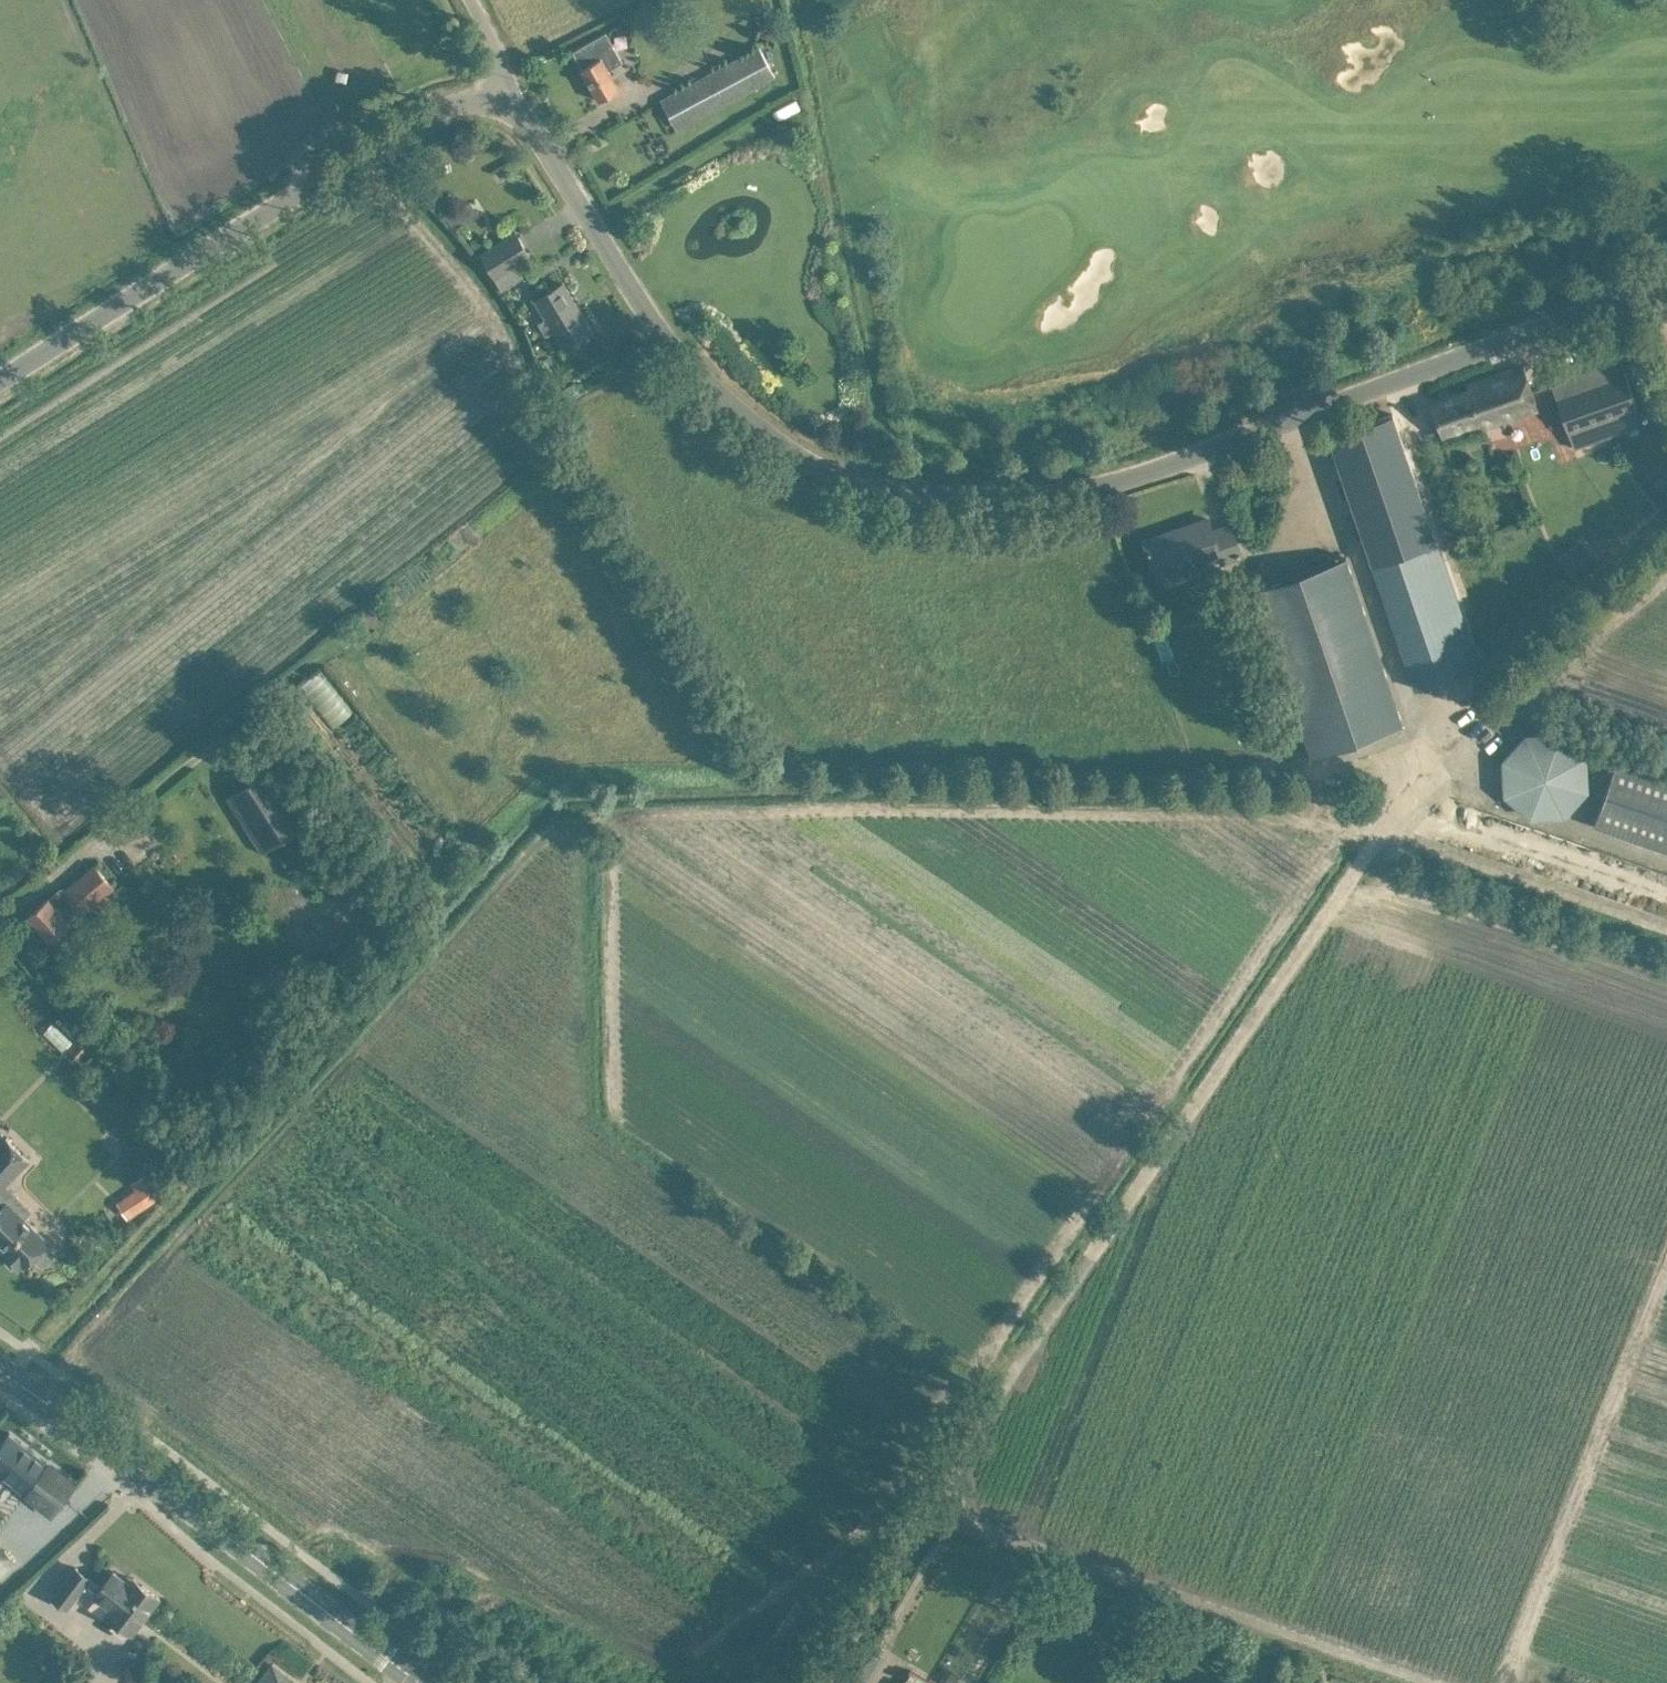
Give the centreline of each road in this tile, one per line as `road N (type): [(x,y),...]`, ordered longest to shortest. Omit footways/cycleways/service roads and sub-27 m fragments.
road 1 (unclassified): [(504,103),(524,114),(642,304),(718,391),(823,469),(894,492),(1065,491),(1141,475),(1666,278)]
road 2 (unclassified): [(0,379),(425,114),(470,99),(504,103)]
road 3 (secondary): [(420,1682),(0,1366)]

